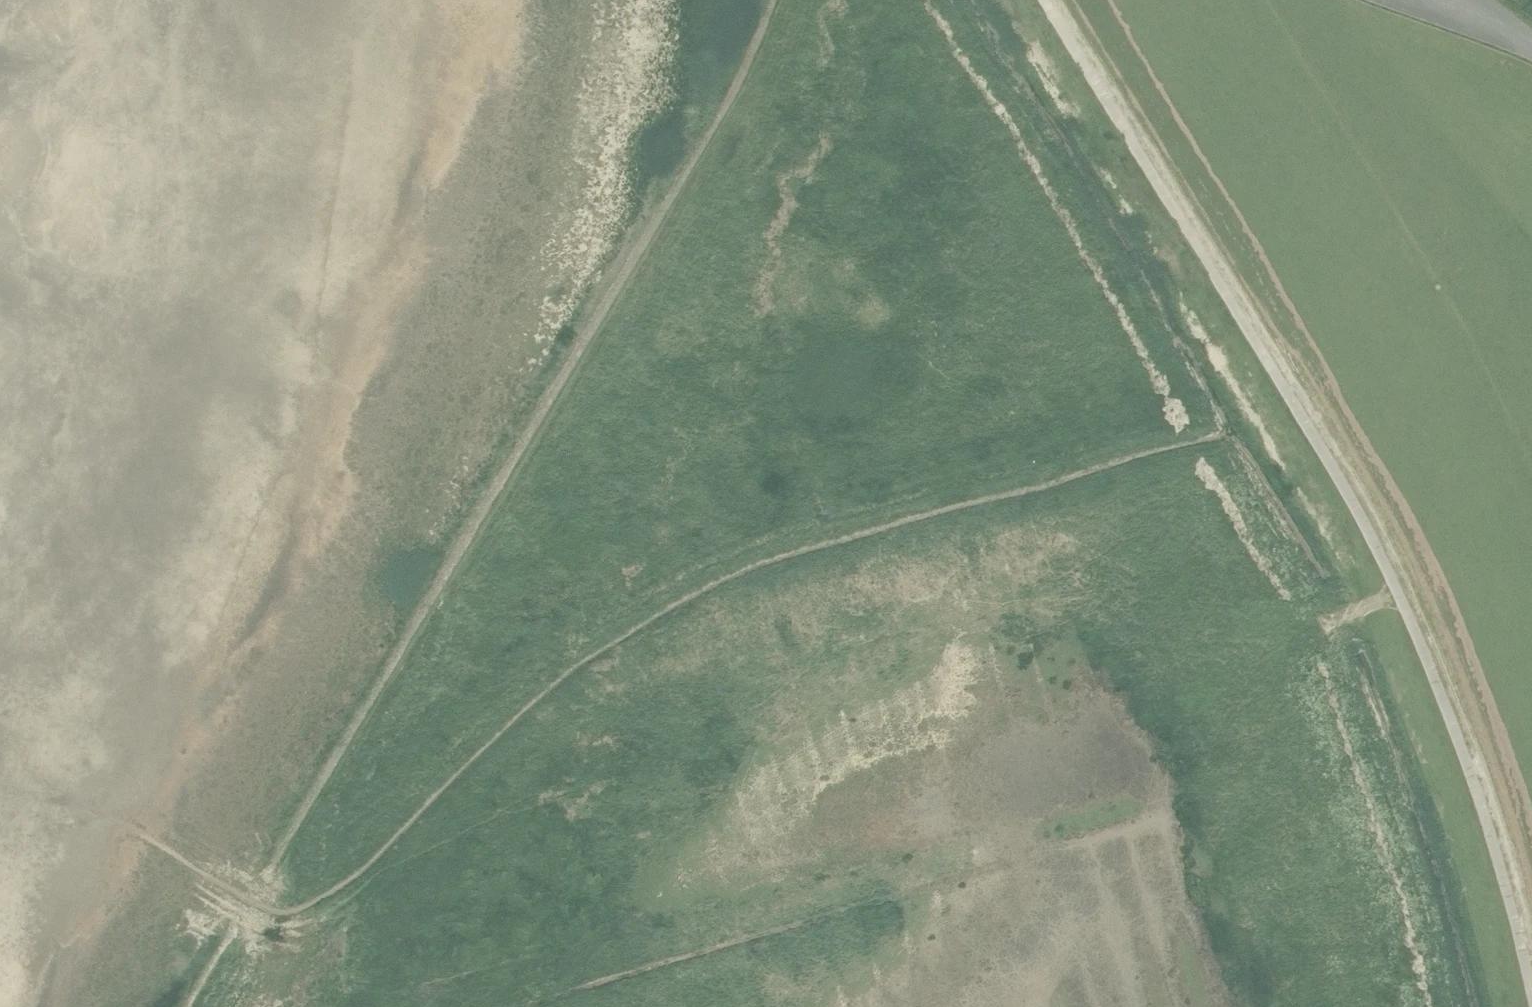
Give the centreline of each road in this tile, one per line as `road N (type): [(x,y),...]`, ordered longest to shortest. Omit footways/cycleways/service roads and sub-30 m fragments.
road 1 (track): [(1531,929),(1409,577),(1291,364),(1070,0)]

